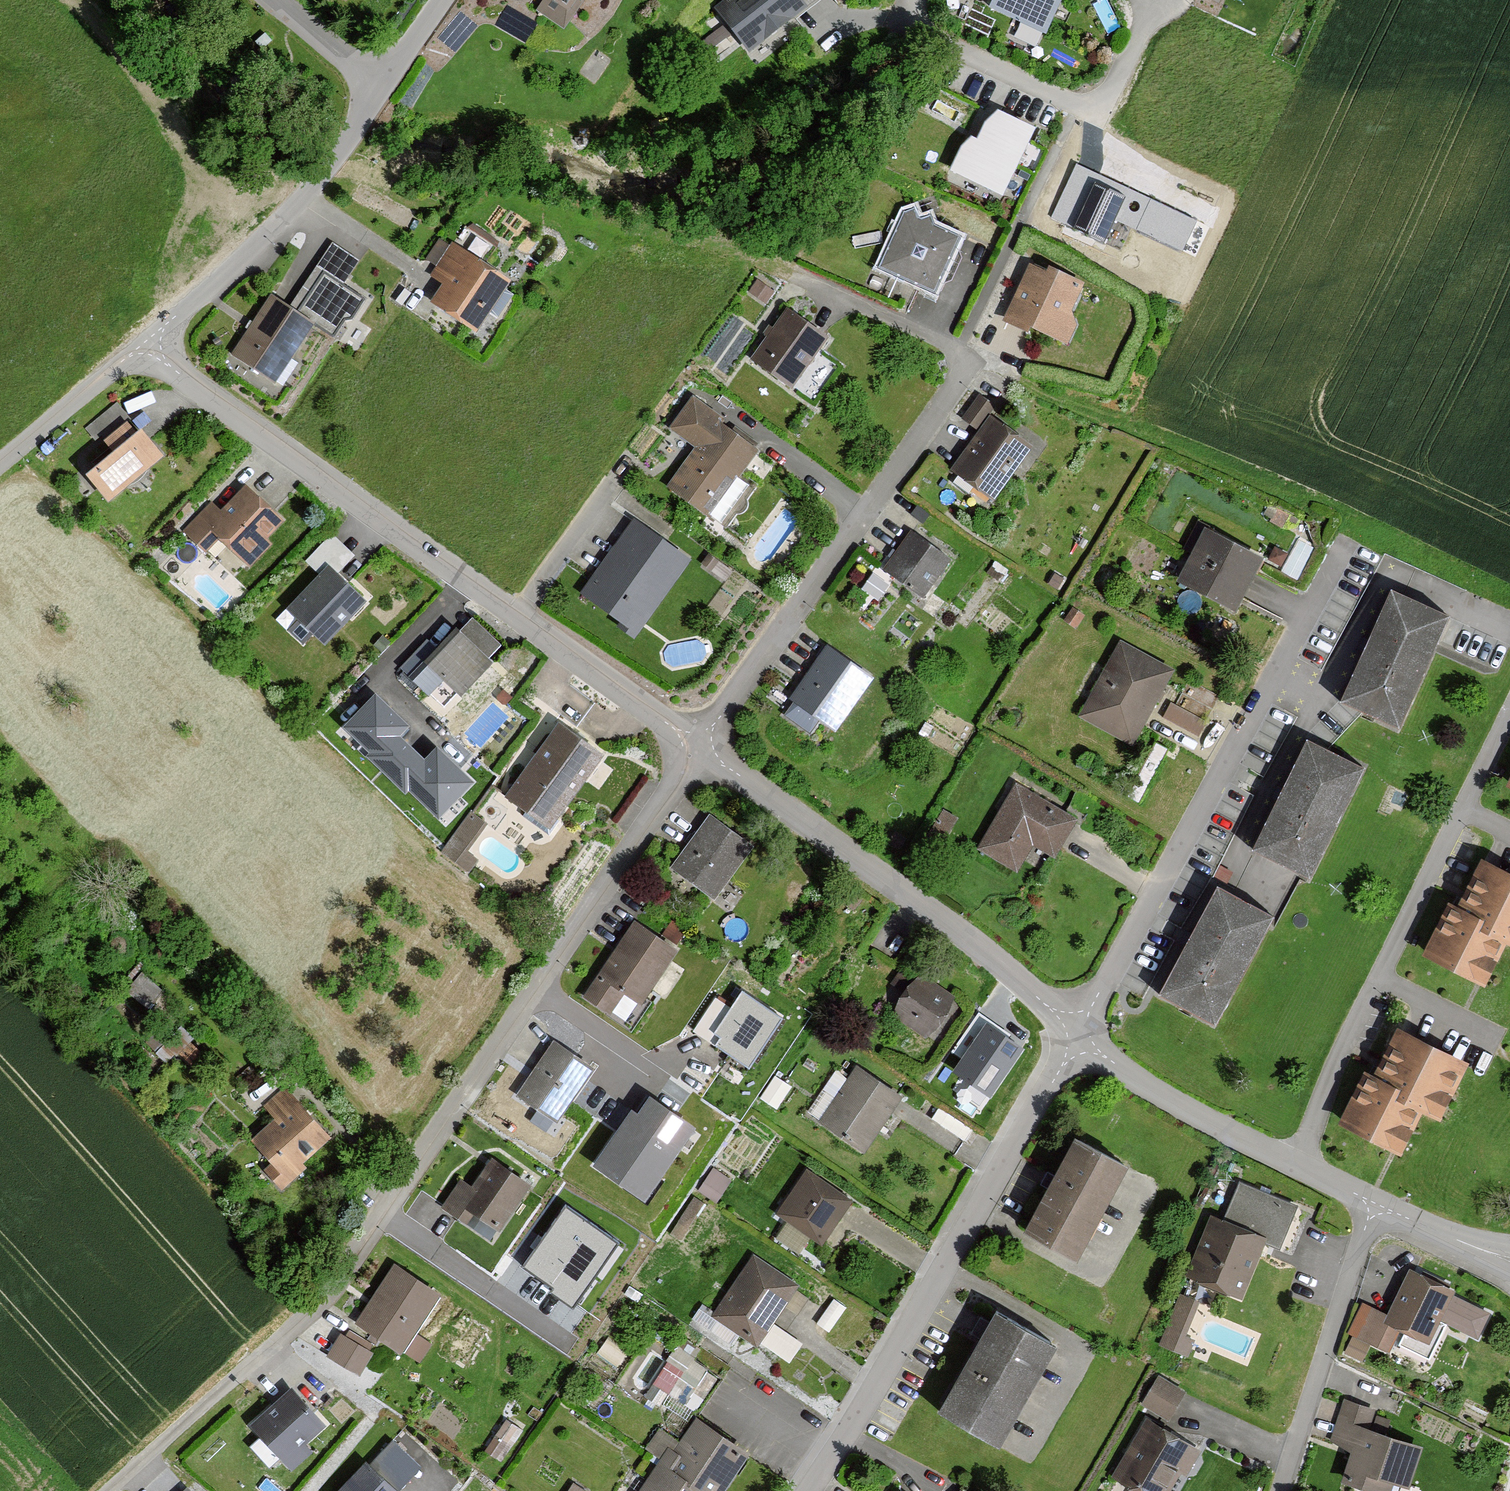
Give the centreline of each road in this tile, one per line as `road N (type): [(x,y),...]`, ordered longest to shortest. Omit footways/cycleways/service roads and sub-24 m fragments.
road 1 (residential): [(697,743),(331,1293),(110,1490)]
road 2 (residential): [(142,346),(697,743)]
road 3 (residential): [(697,743),(962,370),(947,343),(826,288)]
road 4 (residential): [(796,1490),(1084,1026)]
road 5 (residential): [(1348,549),(1084,1026)]
road 6 (residential): [(1293,1164),(1341,1048),(1509,707)]
road 7 (residential): [(697,743),(1084,1026)]
road 8 (residential): [(142,346),(305,196),(379,94)]
road 9 (residential): [(913,0),(913,16),(938,37),(1091,103),(1111,90),(1155,0)]
road 10 (residential): [(1371,1204),(1280,1490)]
road 11 (residential): [(1084,1026),(1157,1096),(1293,1164)]
road 12 (residential): [(0,464),(142,346)]
road 13 (residential): [(1509,1265),(1371,1204)]
road 14 (residential): [(379,94),(279,0)]

